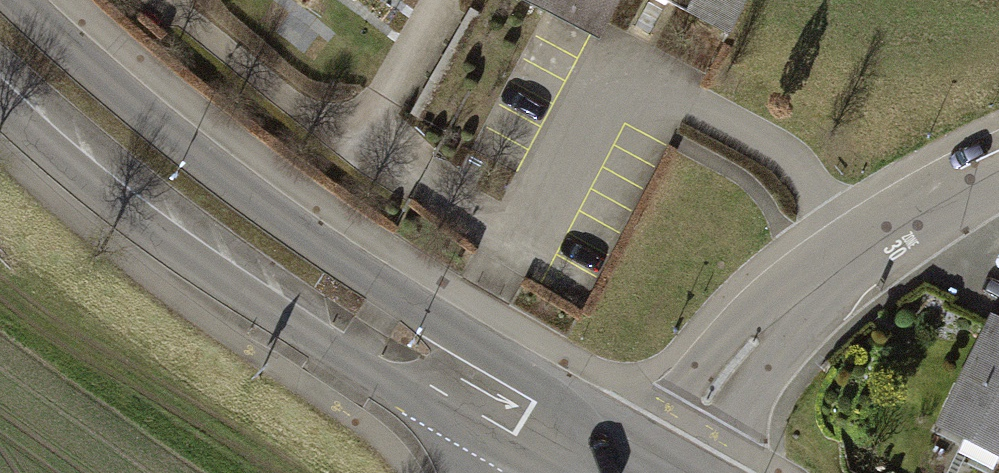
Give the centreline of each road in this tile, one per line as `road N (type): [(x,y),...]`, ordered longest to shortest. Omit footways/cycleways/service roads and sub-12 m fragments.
road 1 (tertiary): [(662,460),(243,192),(79,61),(16,0)]
road 2 (tertiary): [(0,100),(184,255),(543,472)]
road 3 (residential): [(662,460),(775,315),(858,253),(998,170)]

